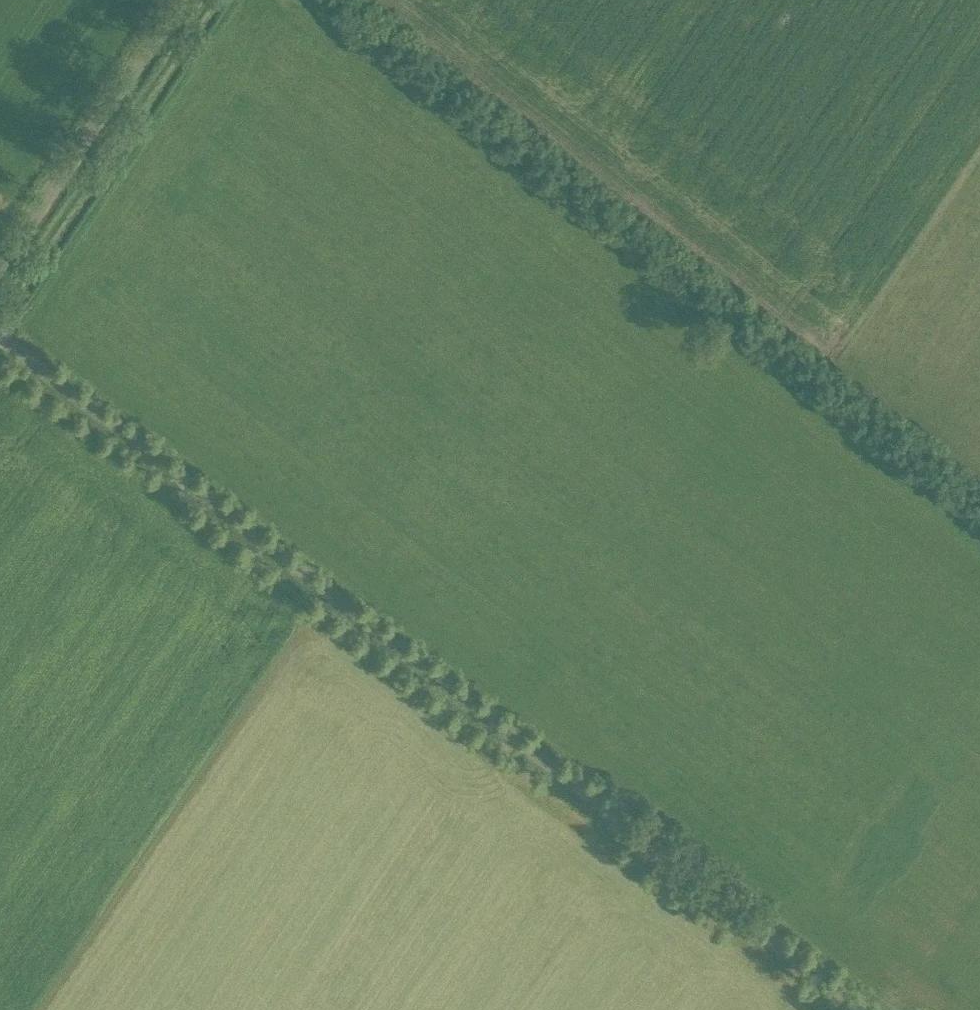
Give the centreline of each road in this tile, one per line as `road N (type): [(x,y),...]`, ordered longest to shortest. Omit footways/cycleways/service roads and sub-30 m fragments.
road 1 (unclassified): [(863,1009),(0,337)]
road 2 (unclassified): [(0,257),(175,0)]

